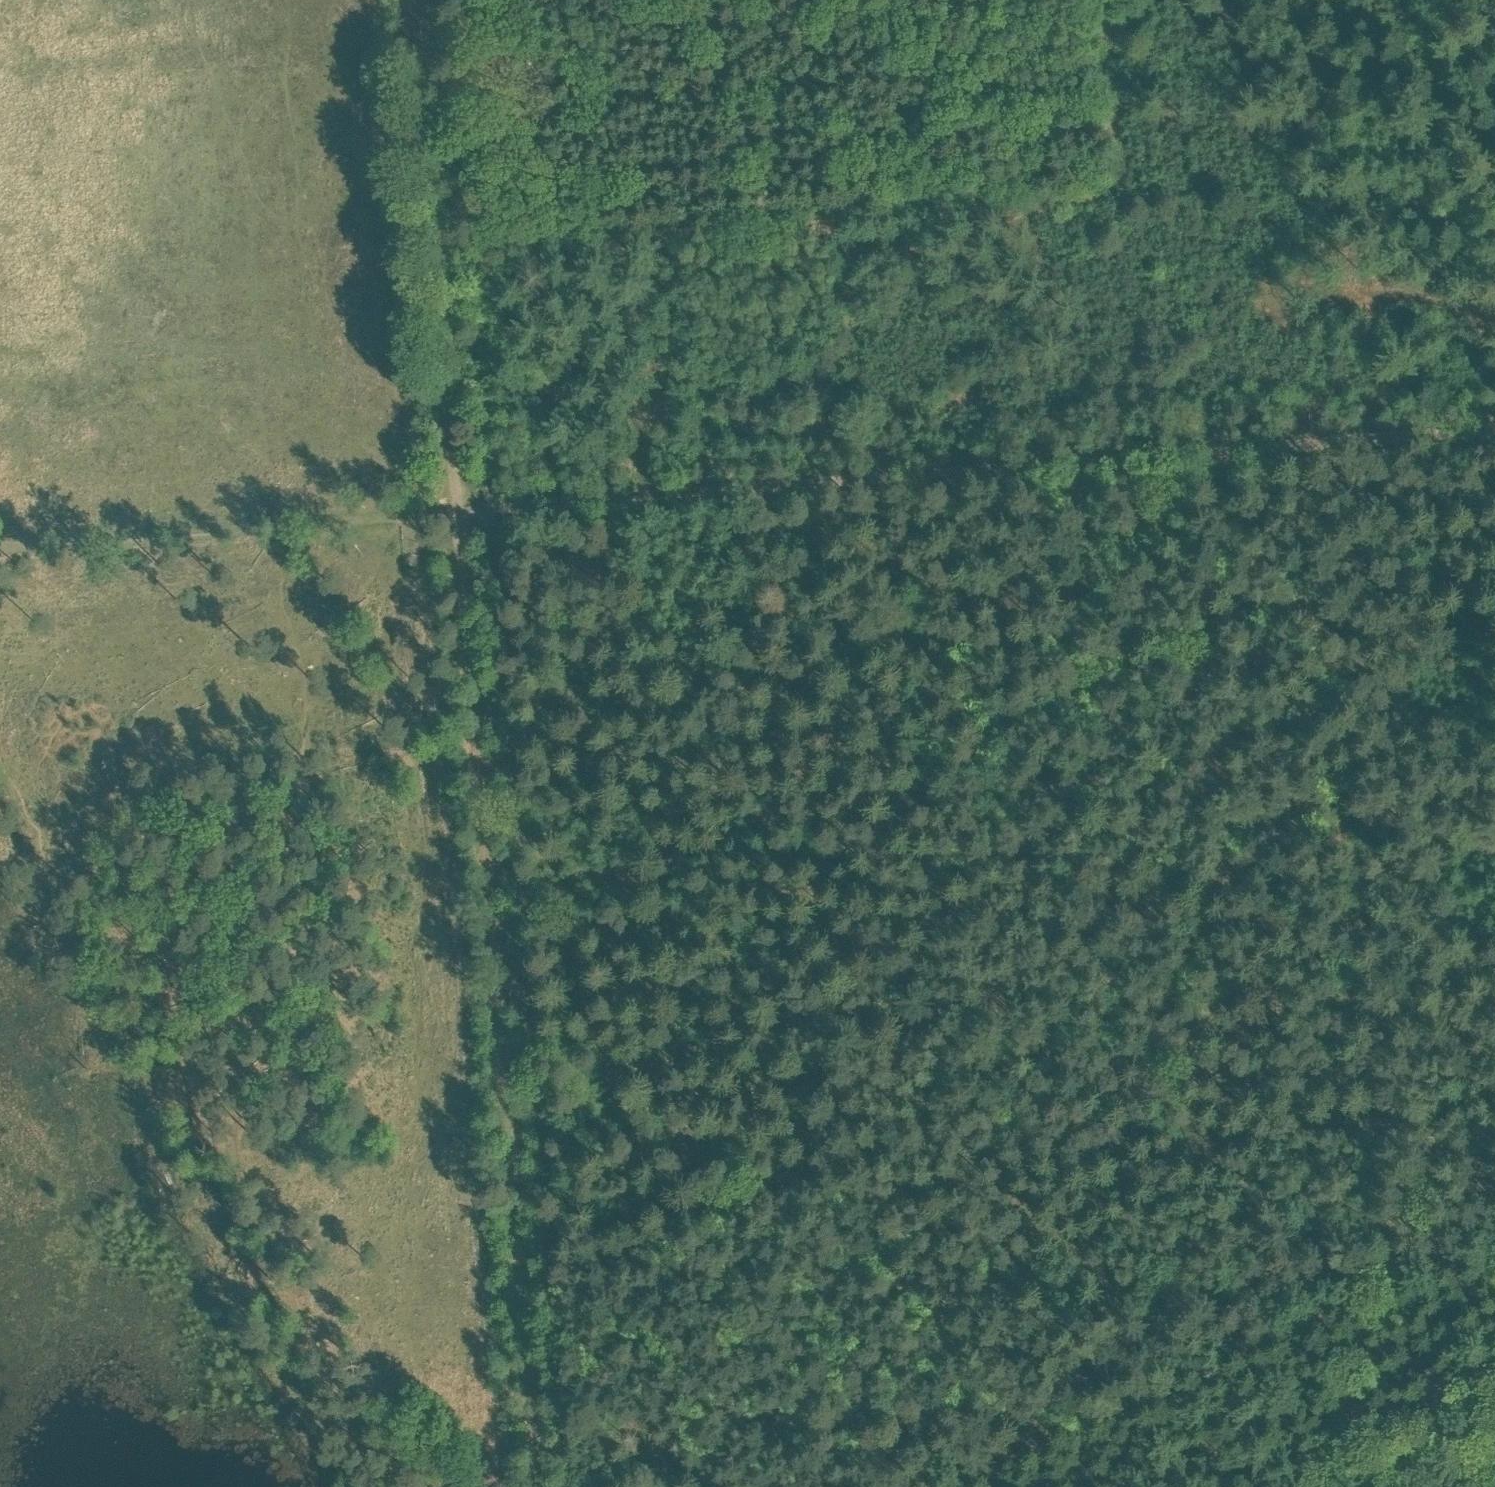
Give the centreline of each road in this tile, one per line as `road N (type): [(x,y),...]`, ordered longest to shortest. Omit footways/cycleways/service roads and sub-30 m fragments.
road 1 (track): [(1494,423),(0,540)]
road 2 (track): [(543,1486),(419,0)]

